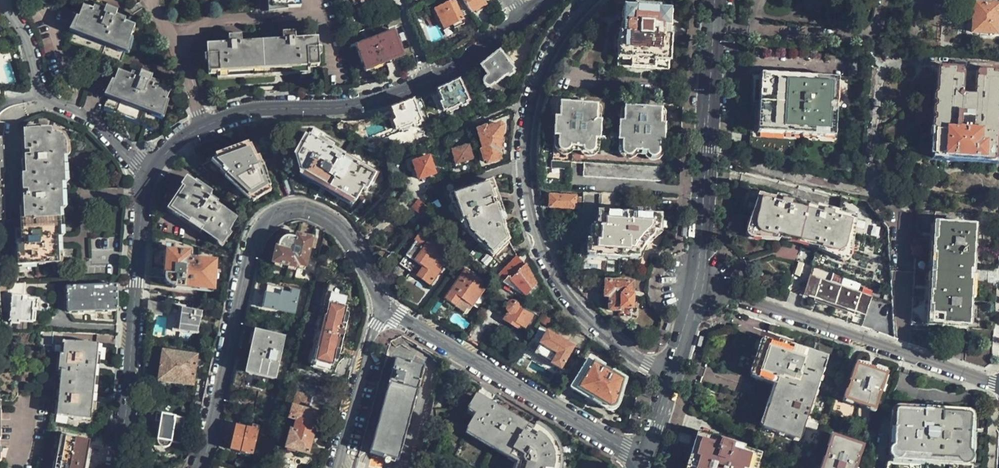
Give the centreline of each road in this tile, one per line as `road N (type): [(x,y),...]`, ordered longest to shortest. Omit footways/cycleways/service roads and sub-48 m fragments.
road 1 (residential): [(592,0),(551,51),(535,96),(525,187),(549,266),(568,295),(622,348),(670,372)]
road 2 (tertiary): [(150,174),(176,142),(223,118),(356,105),(430,80),(542,0)]
road 3 (residential): [(195,467),(253,246),(268,219),(294,210),(323,216),(356,250),(386,311)]
road 4 (residential): [(694,286),(998,384)]
road 5 (residential): [(386,311),(646,458)]
road 6 (tertiary): [(116,467),(150,174)]
road 7 (secondary): [(714,0),(694,286)]
road 8 (residential): [(1,0),(44,93),(74,107),(150,174)]
road 9 (residential): [(333,467),(373,324),(386,311)]

